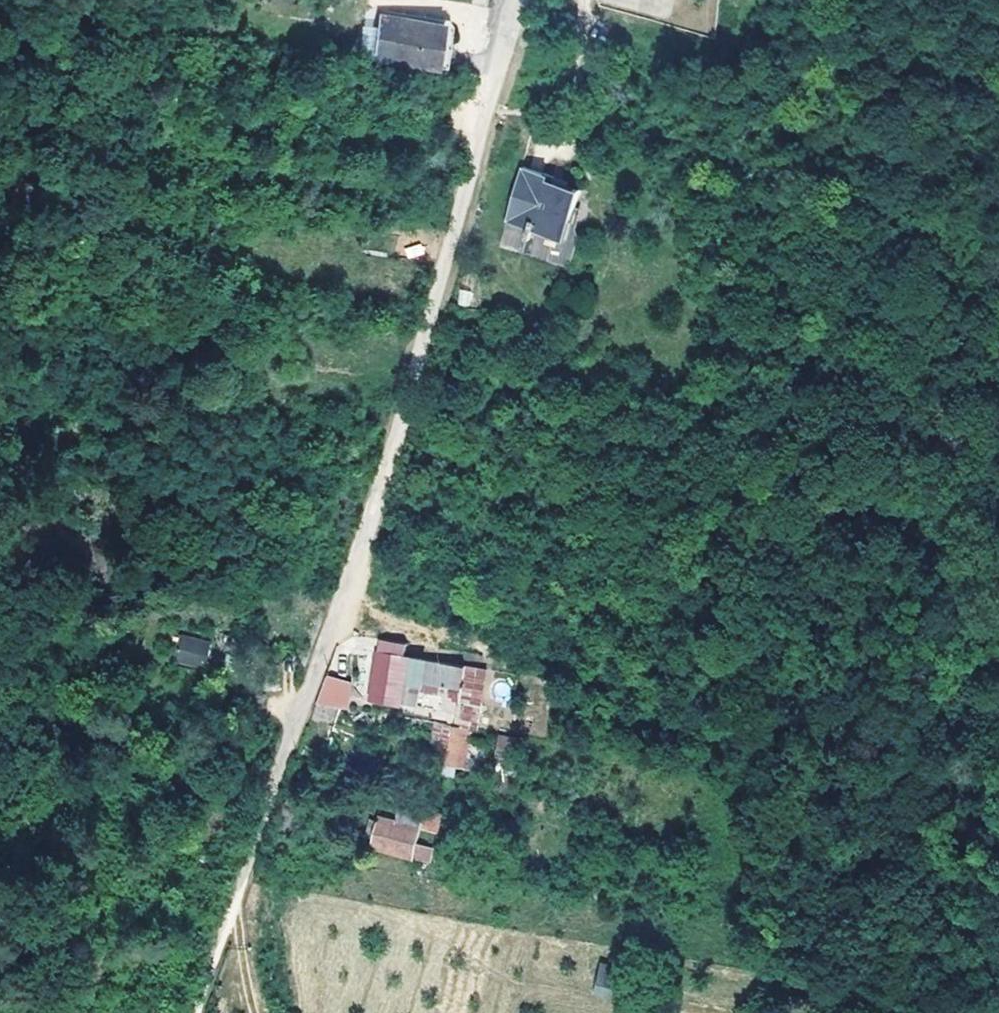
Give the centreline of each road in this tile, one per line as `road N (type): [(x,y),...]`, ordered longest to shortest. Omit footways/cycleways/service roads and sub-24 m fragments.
road 1 (track): [(205,1012),(352,603),(441,307),(491,89)]

